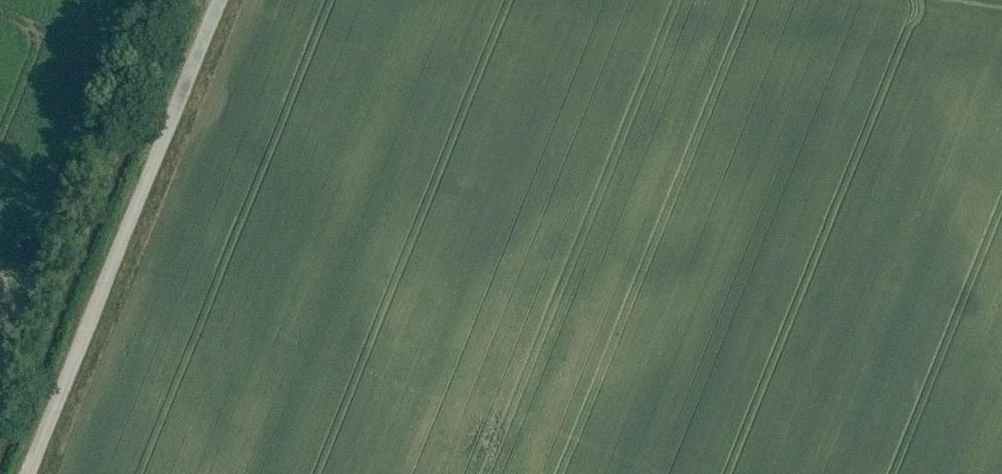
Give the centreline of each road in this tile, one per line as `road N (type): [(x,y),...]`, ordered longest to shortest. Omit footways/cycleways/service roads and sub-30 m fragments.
road 1 (track): [(23,473),(216,0)]

